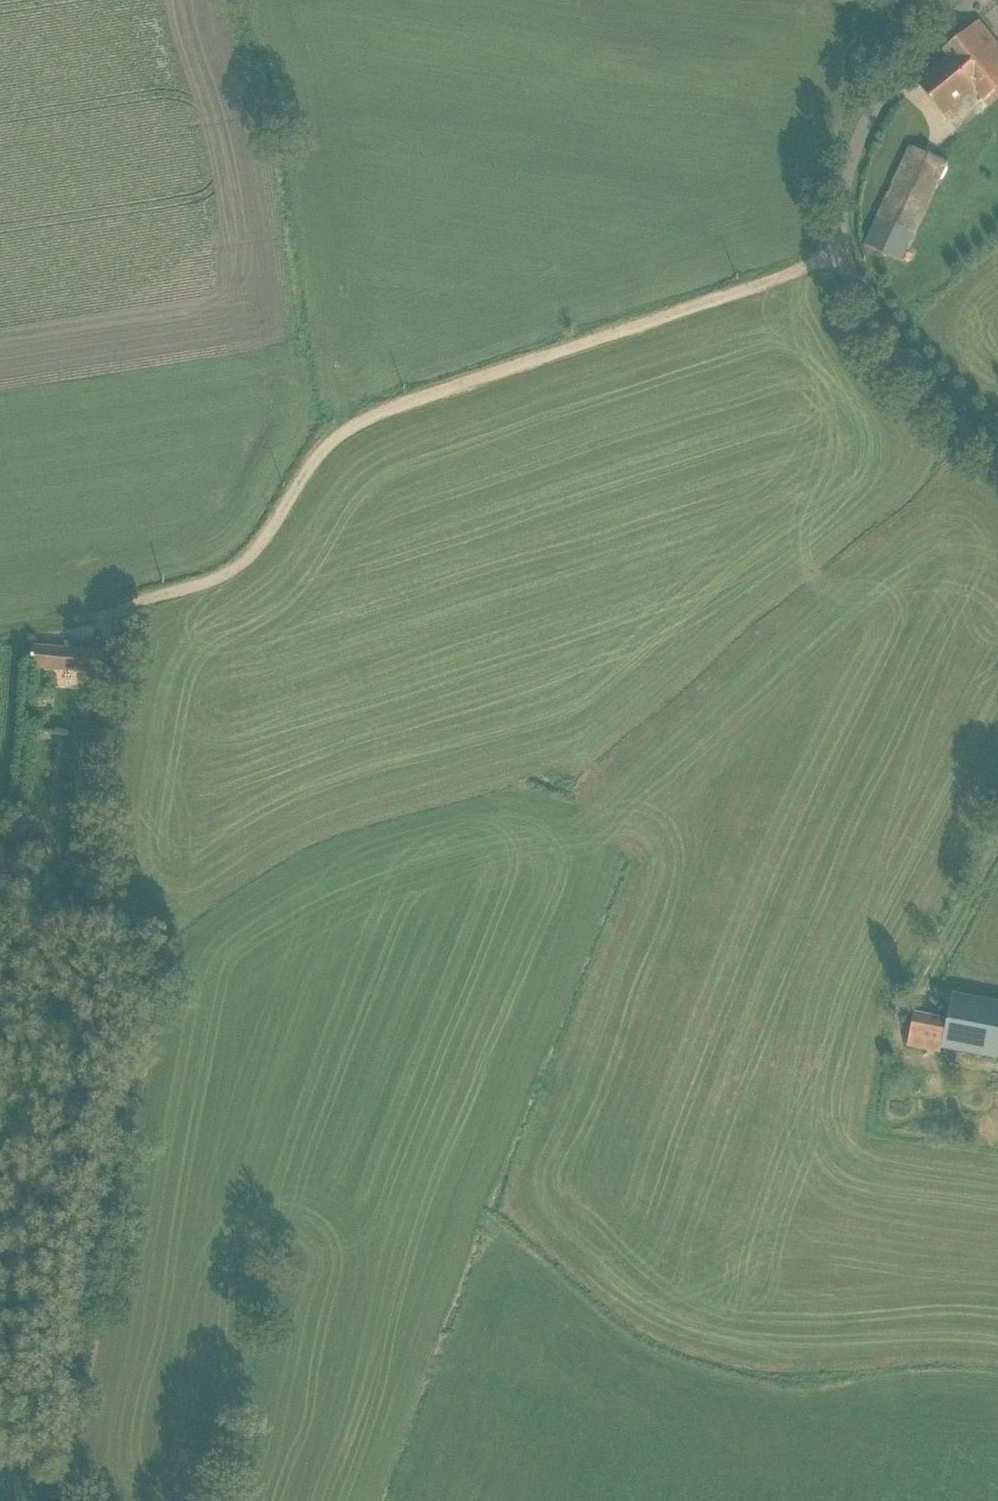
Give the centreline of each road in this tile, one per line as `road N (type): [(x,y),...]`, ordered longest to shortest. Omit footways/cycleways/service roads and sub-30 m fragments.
road 1 (track): [(0,630),(116,610),(240,567),(329,443),(386,406),(843,253)]
road 2 (unclassified): [(843,253),(842,195),(855,146),(893,80),(970,0)]
road 3 (unclassified): [(843,253),(890,353),(997,459)]
road 4 (track): [(913,1063),(898,1050),(903,1019),(997,843)]

